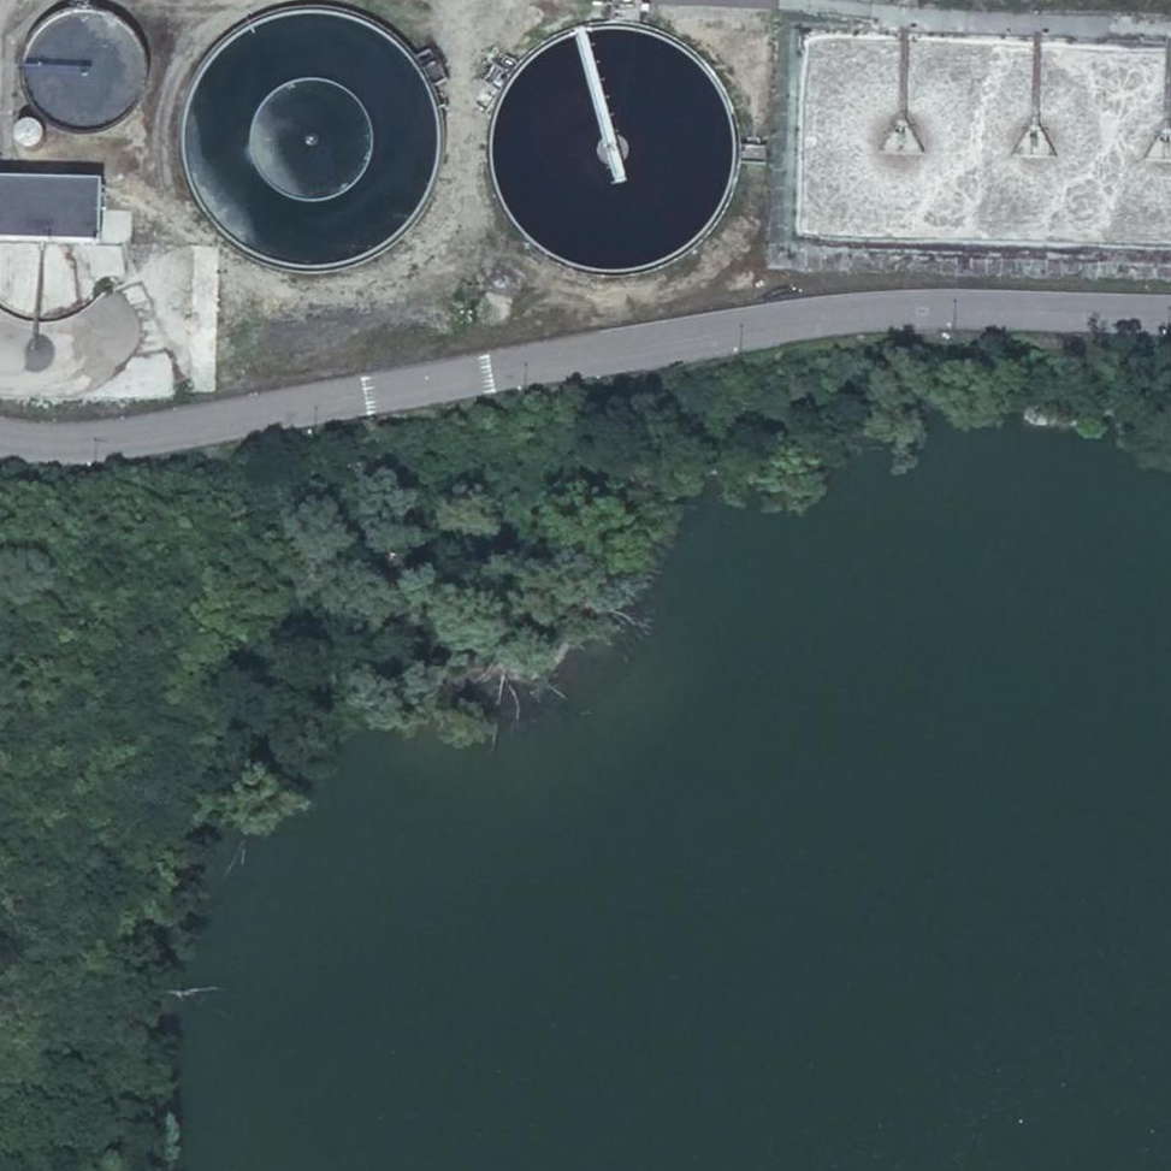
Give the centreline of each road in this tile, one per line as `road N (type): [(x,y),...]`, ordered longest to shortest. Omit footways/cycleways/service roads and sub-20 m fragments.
road 1 (unclassified): [(0,434),(61,442),(841,319),(1170,317)]

